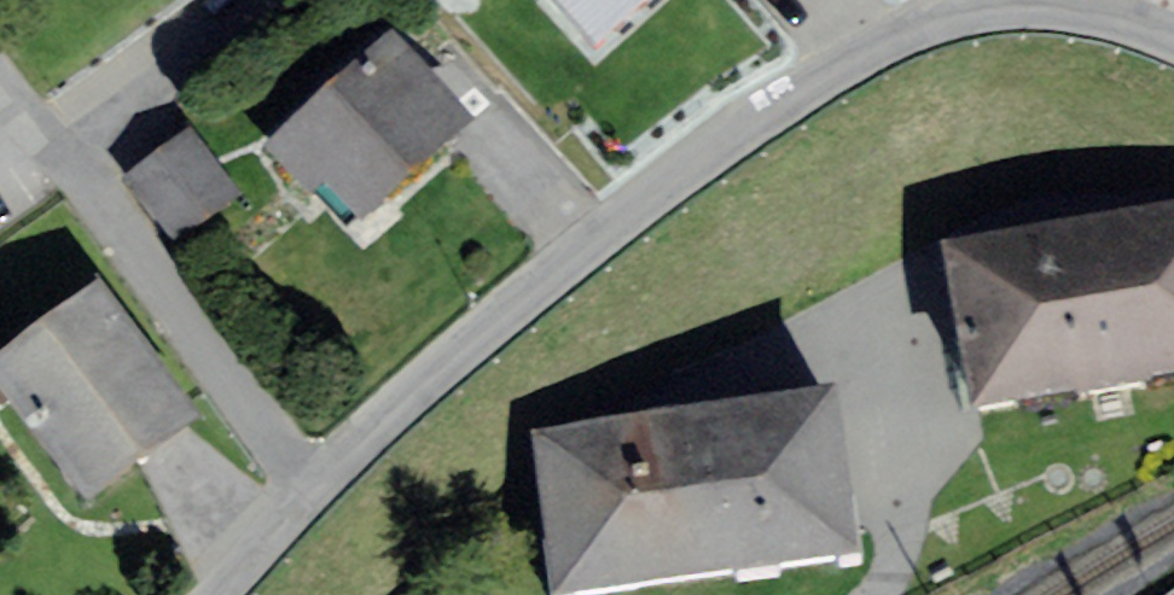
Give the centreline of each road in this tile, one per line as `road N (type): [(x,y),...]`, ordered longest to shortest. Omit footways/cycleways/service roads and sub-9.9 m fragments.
road 1 (residential): [(1012,3),(953,15),(873,50),(734,132),(571,257),(313,487)]
road 2 (residential): [(0,81),(313,487)]
road 3 (residential): [(1173,37),(1088,6),(1012,3)]
road 4 (residential): [(313,487),(214,594)]

